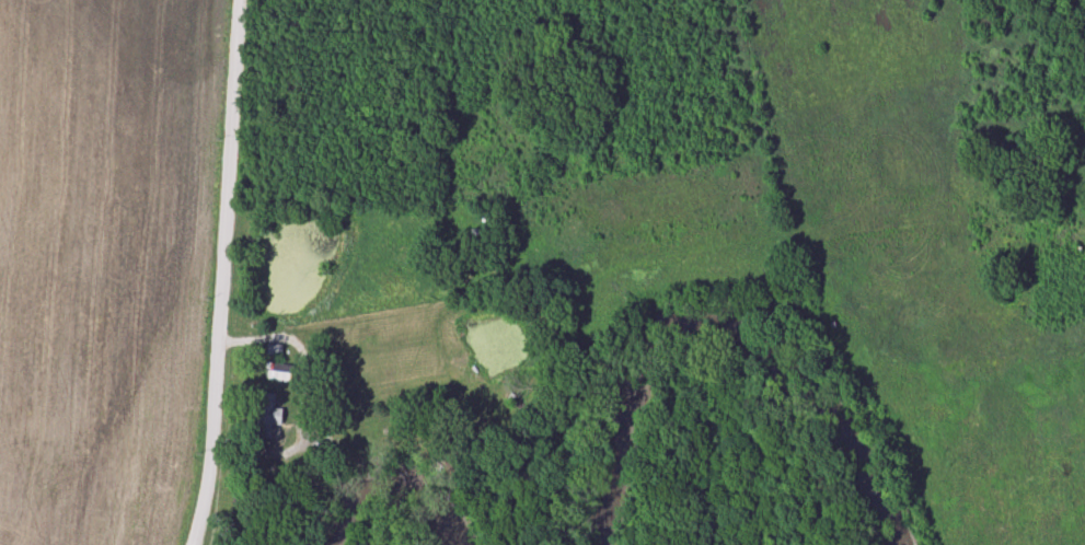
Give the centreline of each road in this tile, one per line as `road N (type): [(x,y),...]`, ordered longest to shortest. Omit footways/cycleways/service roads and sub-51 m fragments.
road 1 (residential): [(196,544),(212,456),(238,33)]

